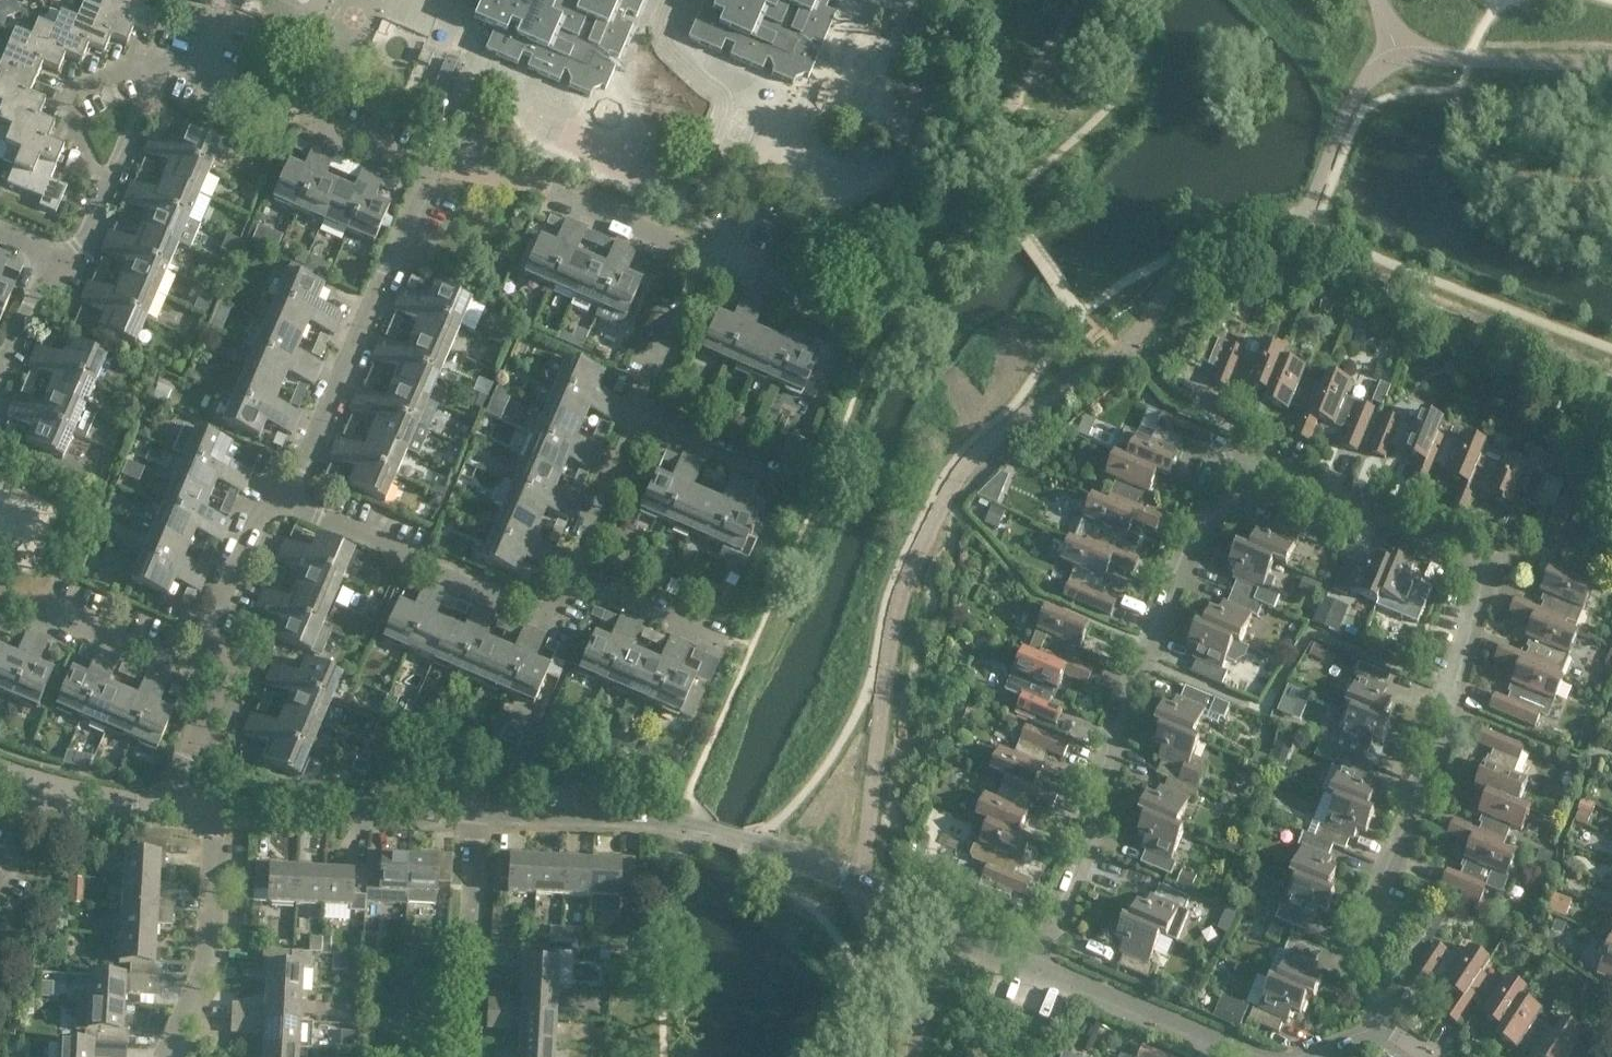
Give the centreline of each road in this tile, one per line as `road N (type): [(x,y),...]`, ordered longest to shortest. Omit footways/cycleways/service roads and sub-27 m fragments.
road 1 (residential): [(1043,969),(736,836),(690,826),(474,819)]
road 2 (residential): [(1043,969),(1087,859),(1138,679),(1198,539),(1277,477)]
road 3 (residential): [(292,502),(424,169),(304,111)]
road 4 (residential): [(1379,1026),(1367,937),(1449,722),(1444,690),(1482,563)]
road 5 (residential): [(572,576),(554,616),(292,502)]
road 6 (residential): [(169,1056),(202,983),(217,920),(223,807)]
road 7 (residential): [(474,819),(223,807)]
road 8 (residential): [(464,1056),(474,819)]
road 9 (residential): [(1482,563),(1359,504),(1277,477)]
road 10 (residential): [(1244,1056),(1043,969)]
road 11 (residential): [(206,658),(152,658),(0,594)]
road 12 (residential): [(96,206),(73,152),(70,108),(79,89),(150,75)]
road 13 (residential): [(206,658),(269,502),(292,502)]
road 14 (residential): [(640,418),(708,259)]
road 15 (residential): [(708,259),(551,188)]
road 16 (residential): [(572,576),(640,418)]
road 17 (residential): [(15,789),(173,812)]
road 18 (residential): [(173,812),(206,658)]
road 19 (residential): [(714,639),(572,576)]
road 20 (residential): [(782,476),(640,418)]
road 21 (residential): [(96,206),(150,75)]
road 22 (residential): [(725,266),(846,314)]
road 23 (residential): [(0,370),(49,252)]

